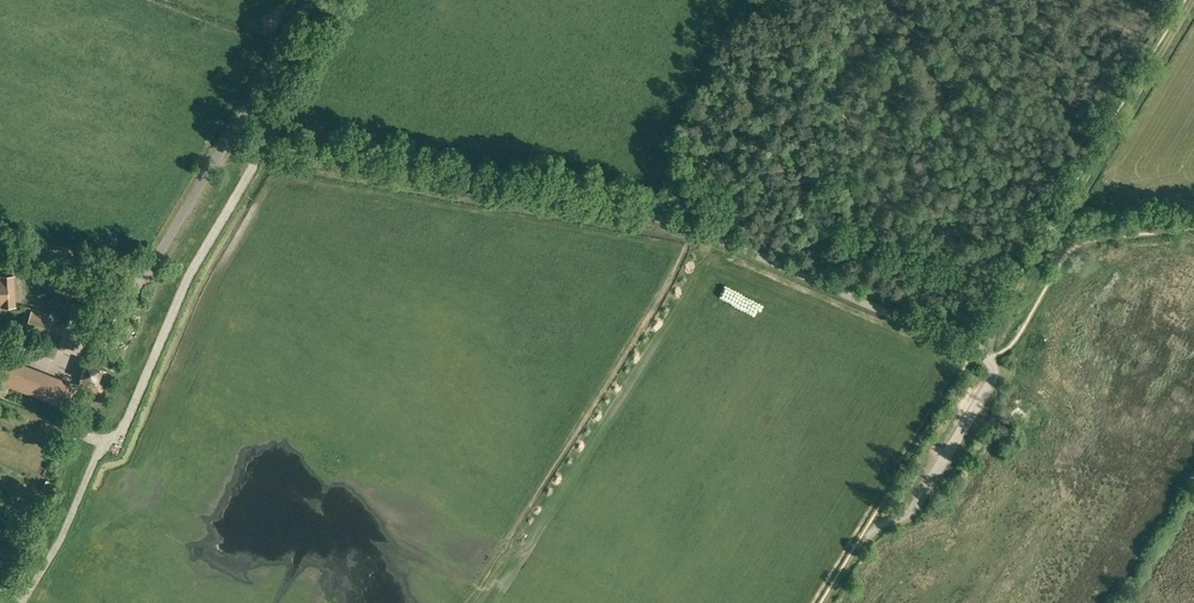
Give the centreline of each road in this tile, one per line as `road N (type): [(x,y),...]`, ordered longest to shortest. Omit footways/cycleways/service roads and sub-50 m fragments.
road 1 (unclassified): [(862,546),(916,503),(991,382),(993,367),(978,351),(674,225),(228,141)]
road 2 (track): [(1193,0),(1047,241)]
road 3 (unclassified): [(228,141),(313,0)]
road 4 (unclassified): [(154,261),(137,272),(0,238)]
road 5 (track): [(1047,241),(1193,222)]
road 6 (unclassified): [(154,261),(228,141)]
road 7 (track): [(978,351),(1047,241)]

